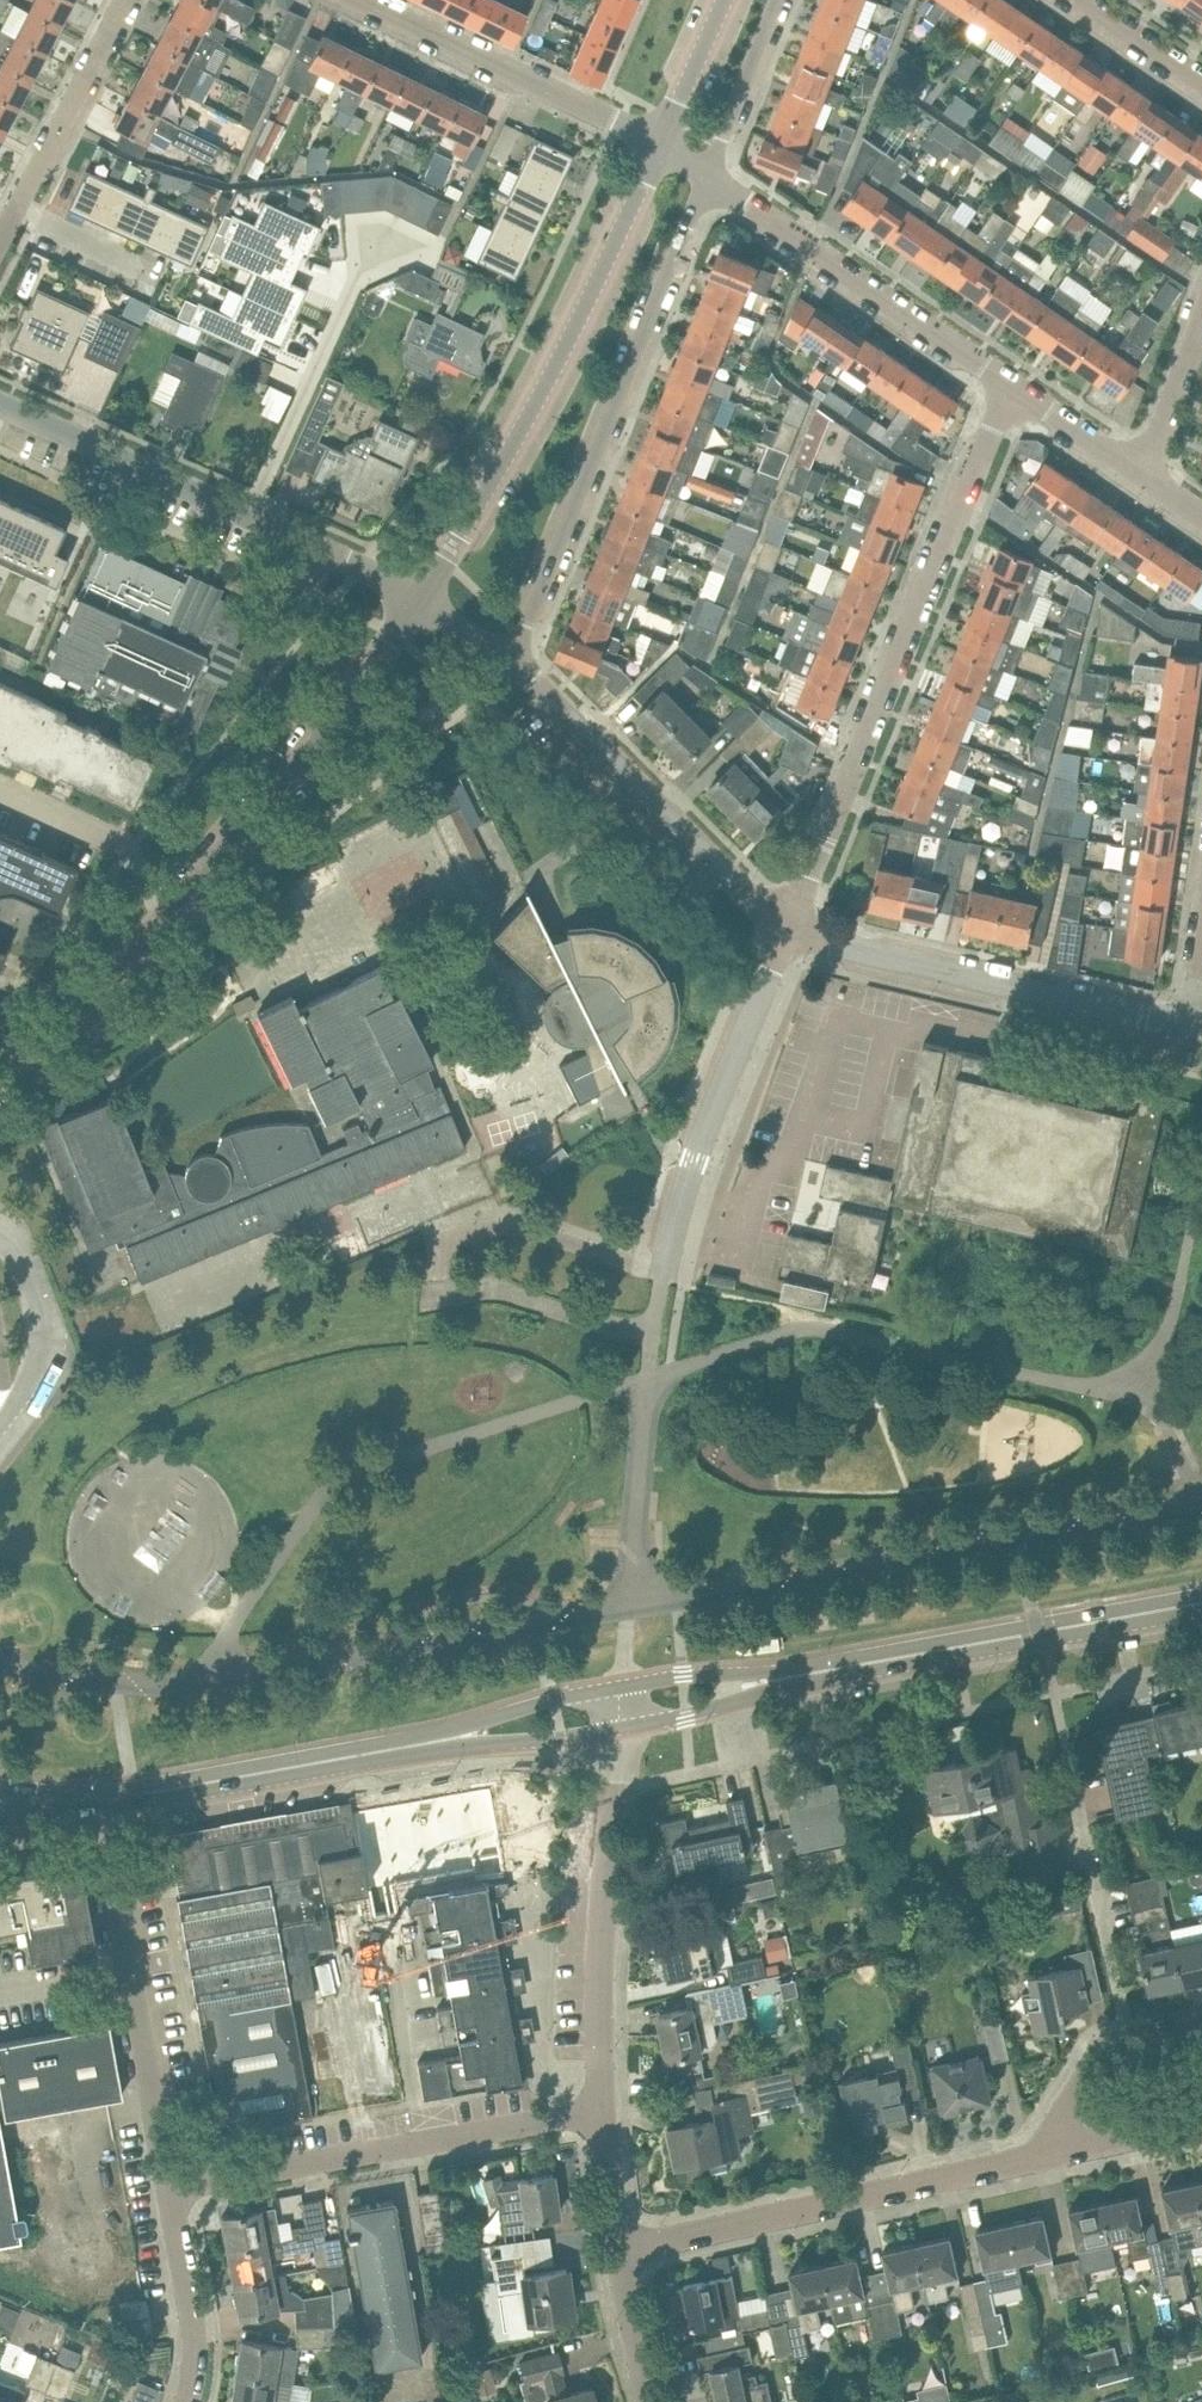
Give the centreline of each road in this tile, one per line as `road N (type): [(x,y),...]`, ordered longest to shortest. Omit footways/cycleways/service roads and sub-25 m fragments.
road 1 (residential): [(0,1075),(166,916),(287,779),(420,598)]
road 2 (tertiary): [(623,1708),(1201,1603)]
road 3 (residential): [(786,929),(993,428),(1017,393)]
road 4 (tertiary): [(102,1800),(623,1708)]
road 5 (residential): [(514,658),(709,170)]
road 6 (residential): [(420,598),(549,375),(660,141)]
road 7 (residential): [(420,598),(0,402)]
road 8 (residential): [(620,2251),(1063,2152)]
road 9 (residential): [(168,2195),(601,2115)]
road 10 (residential): [(651,1334),(691,1163),(786,929)]
road 11 (residential): [(786,929),(1193,1024)]
road 12 (residential): [(601,2115),(600,1985),(623,1708)]
road 13 (residential): [(168,2195),(102,1800)]
road 14 (residential): [(786,929),(514,658)]
road 15 (residential): [(1017,393),(709,170)]
road 16 (residential): [(660,141),(368,0)]
road 17 (residential): [(18,209),(124,0)]
road 18 (residential): [(1201,2021),(1106,2046),(1064,2106),(1063,2152)]
road 19 (residential): [(188,2401),(186,2290),(168,2195)]
road 20 (residential): [(709,170),(778,0)]
road 21 (residential): [(660,141),(724,0)]
road 22 (unclassified): [(18,209),(159,273)]
road 23 (residential): [(1150,472),(1017,393)]
road 24 (residential): [(651,2401),(620,2251)]
road 25 (residential): [(1201,87),(1078,0)]
road 26 (residential): [(1150,472),(1201,338)]
road 27 (residential): [(1063,2152),(1201,2120)]
road 28 (residential): [(620,2251),(601,2115)]

